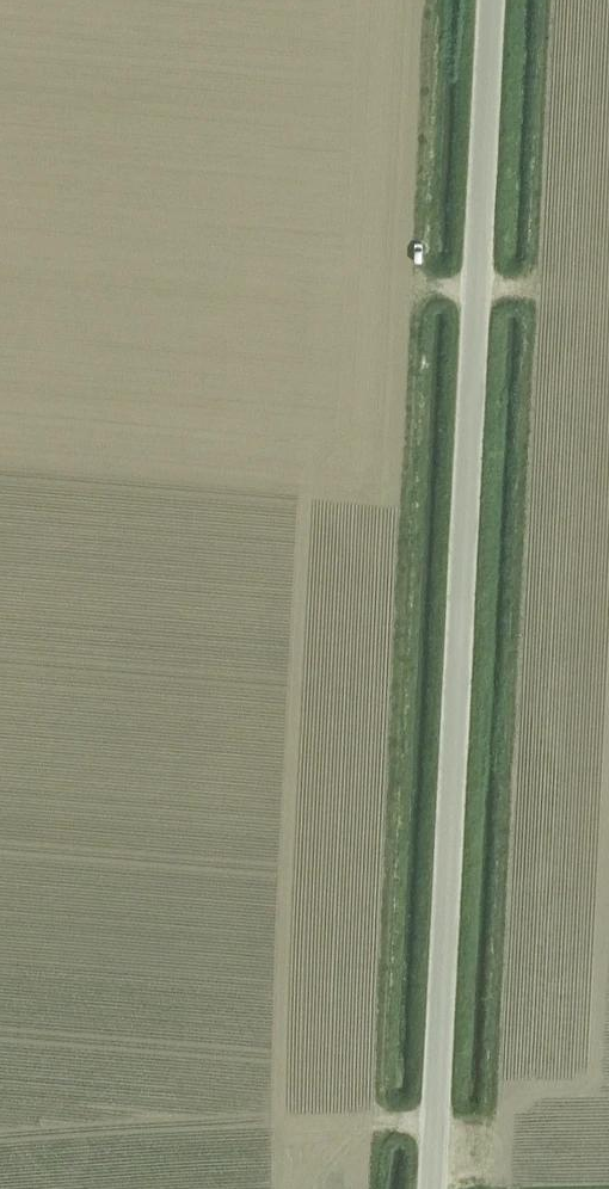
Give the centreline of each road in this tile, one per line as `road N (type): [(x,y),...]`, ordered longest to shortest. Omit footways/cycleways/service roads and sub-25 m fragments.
road 1 (track): [(373,1188),(434,0)]
road 2 (unclassified): [(431,1188),(491,0)]
road 3 (track): [(546,0),(487,1188)]

